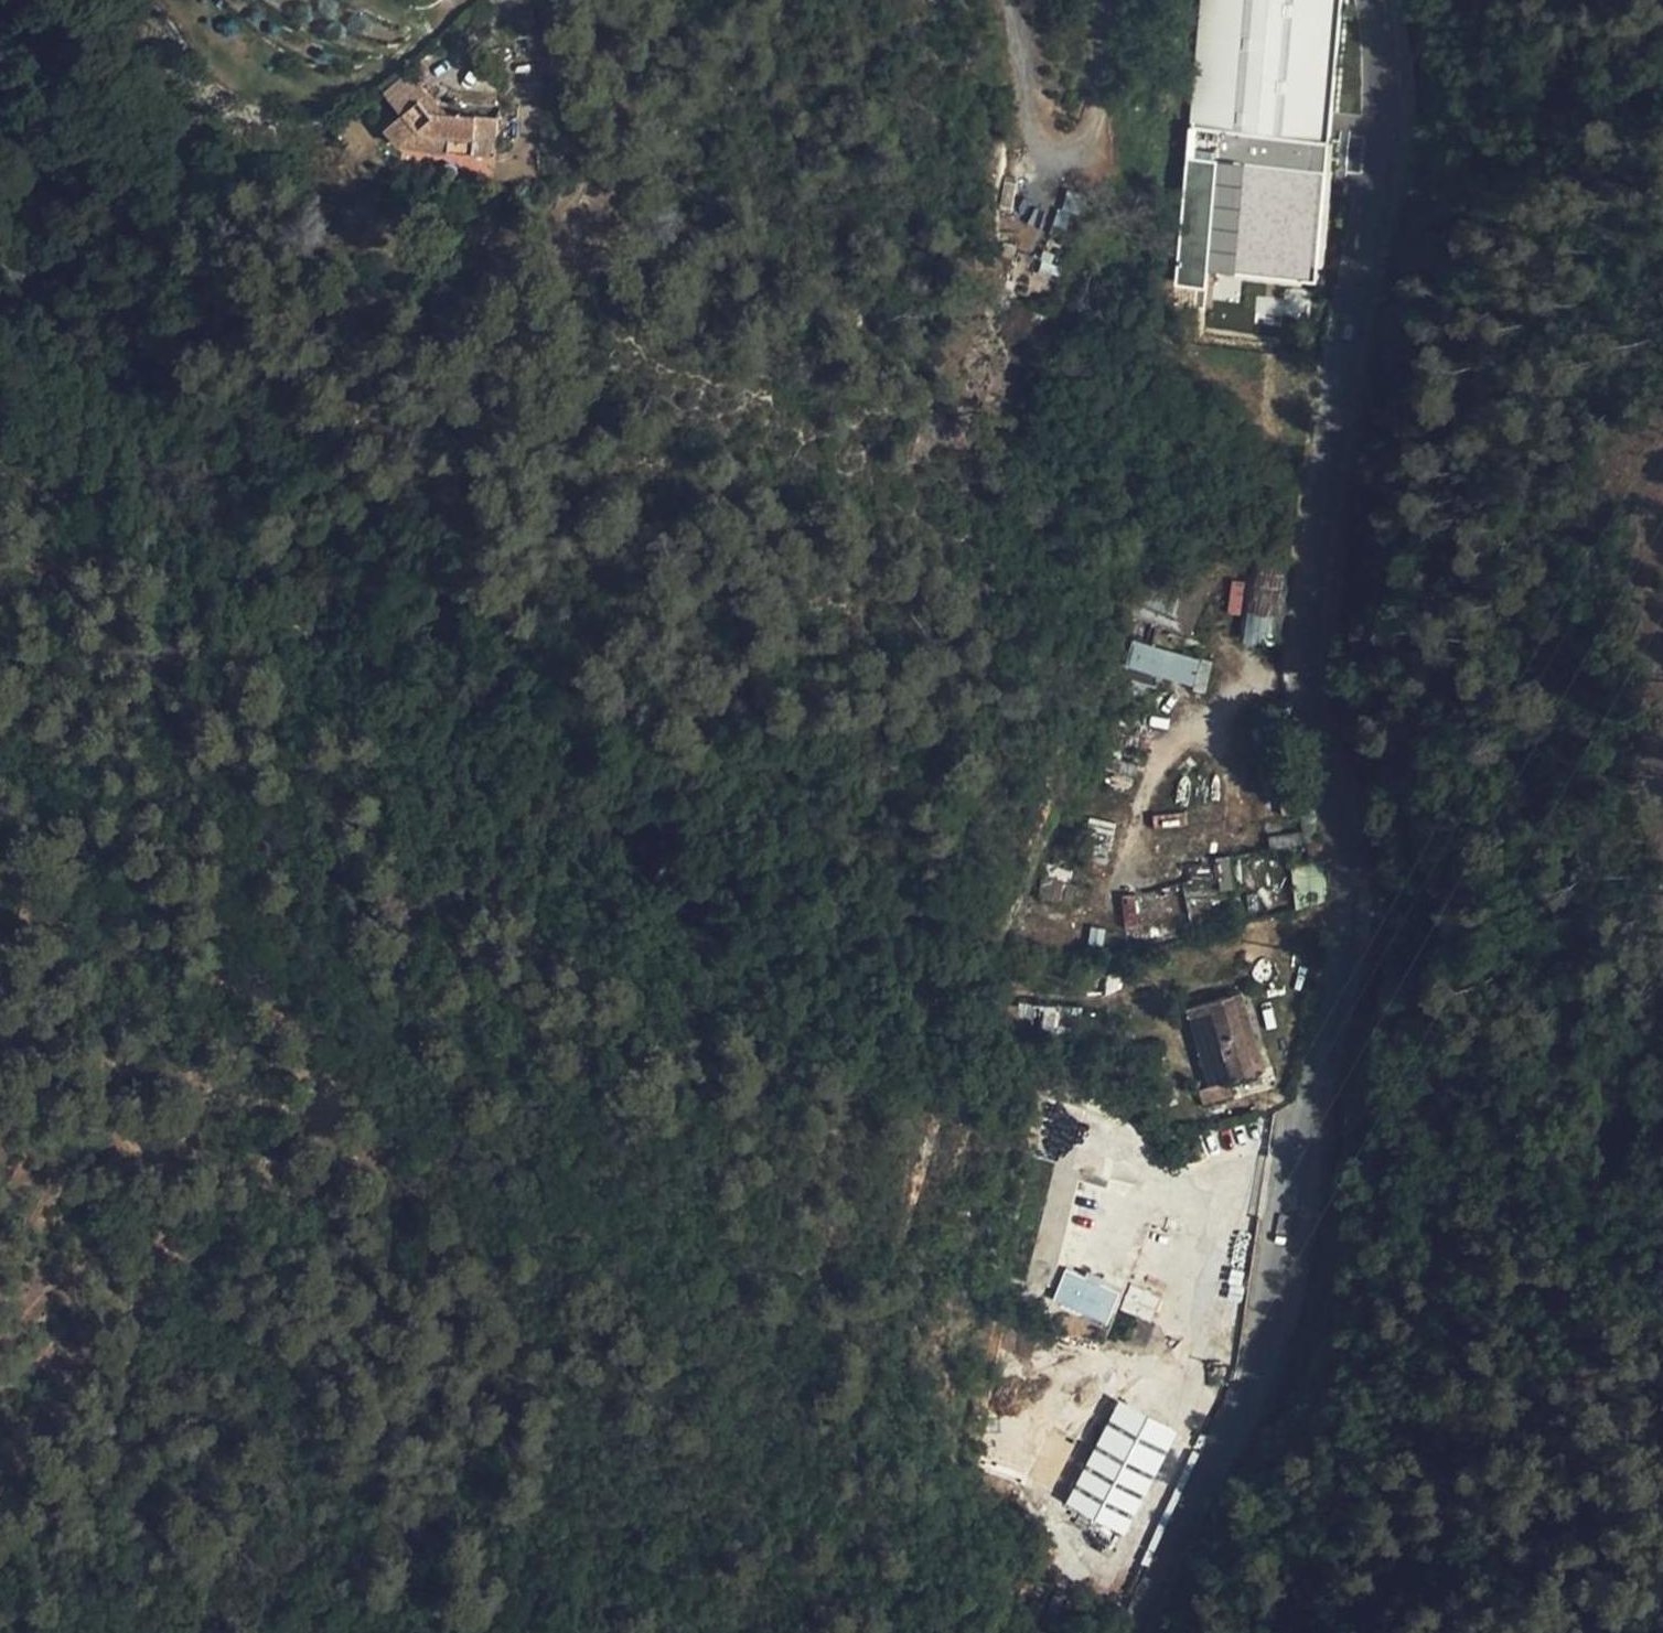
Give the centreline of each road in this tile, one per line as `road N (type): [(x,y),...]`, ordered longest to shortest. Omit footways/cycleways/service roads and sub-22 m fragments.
road 1 (residential): [(1145,1632),(1161,1571),(1263,1374),(1290,1178),(1340,975),(1341,904),(1301,650),(1375,218),(1384,79),(1370,0)]
road 2 (track): [(1110,0),(1102,111),(1089,150),(1062,154),(1035,143),(1025,123),(1014,0)]

